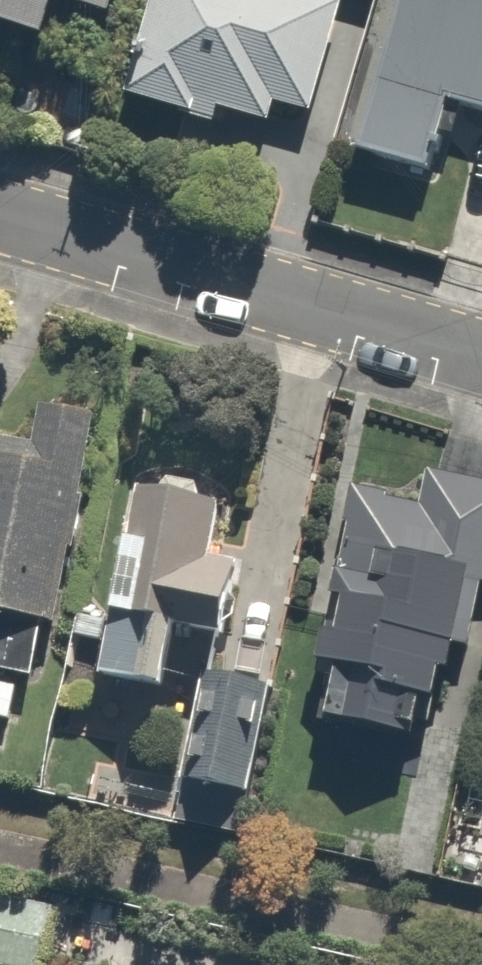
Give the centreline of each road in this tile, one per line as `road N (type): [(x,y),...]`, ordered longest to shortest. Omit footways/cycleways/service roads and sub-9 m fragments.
road 1 (residential): [(0,213),(481,351)]

